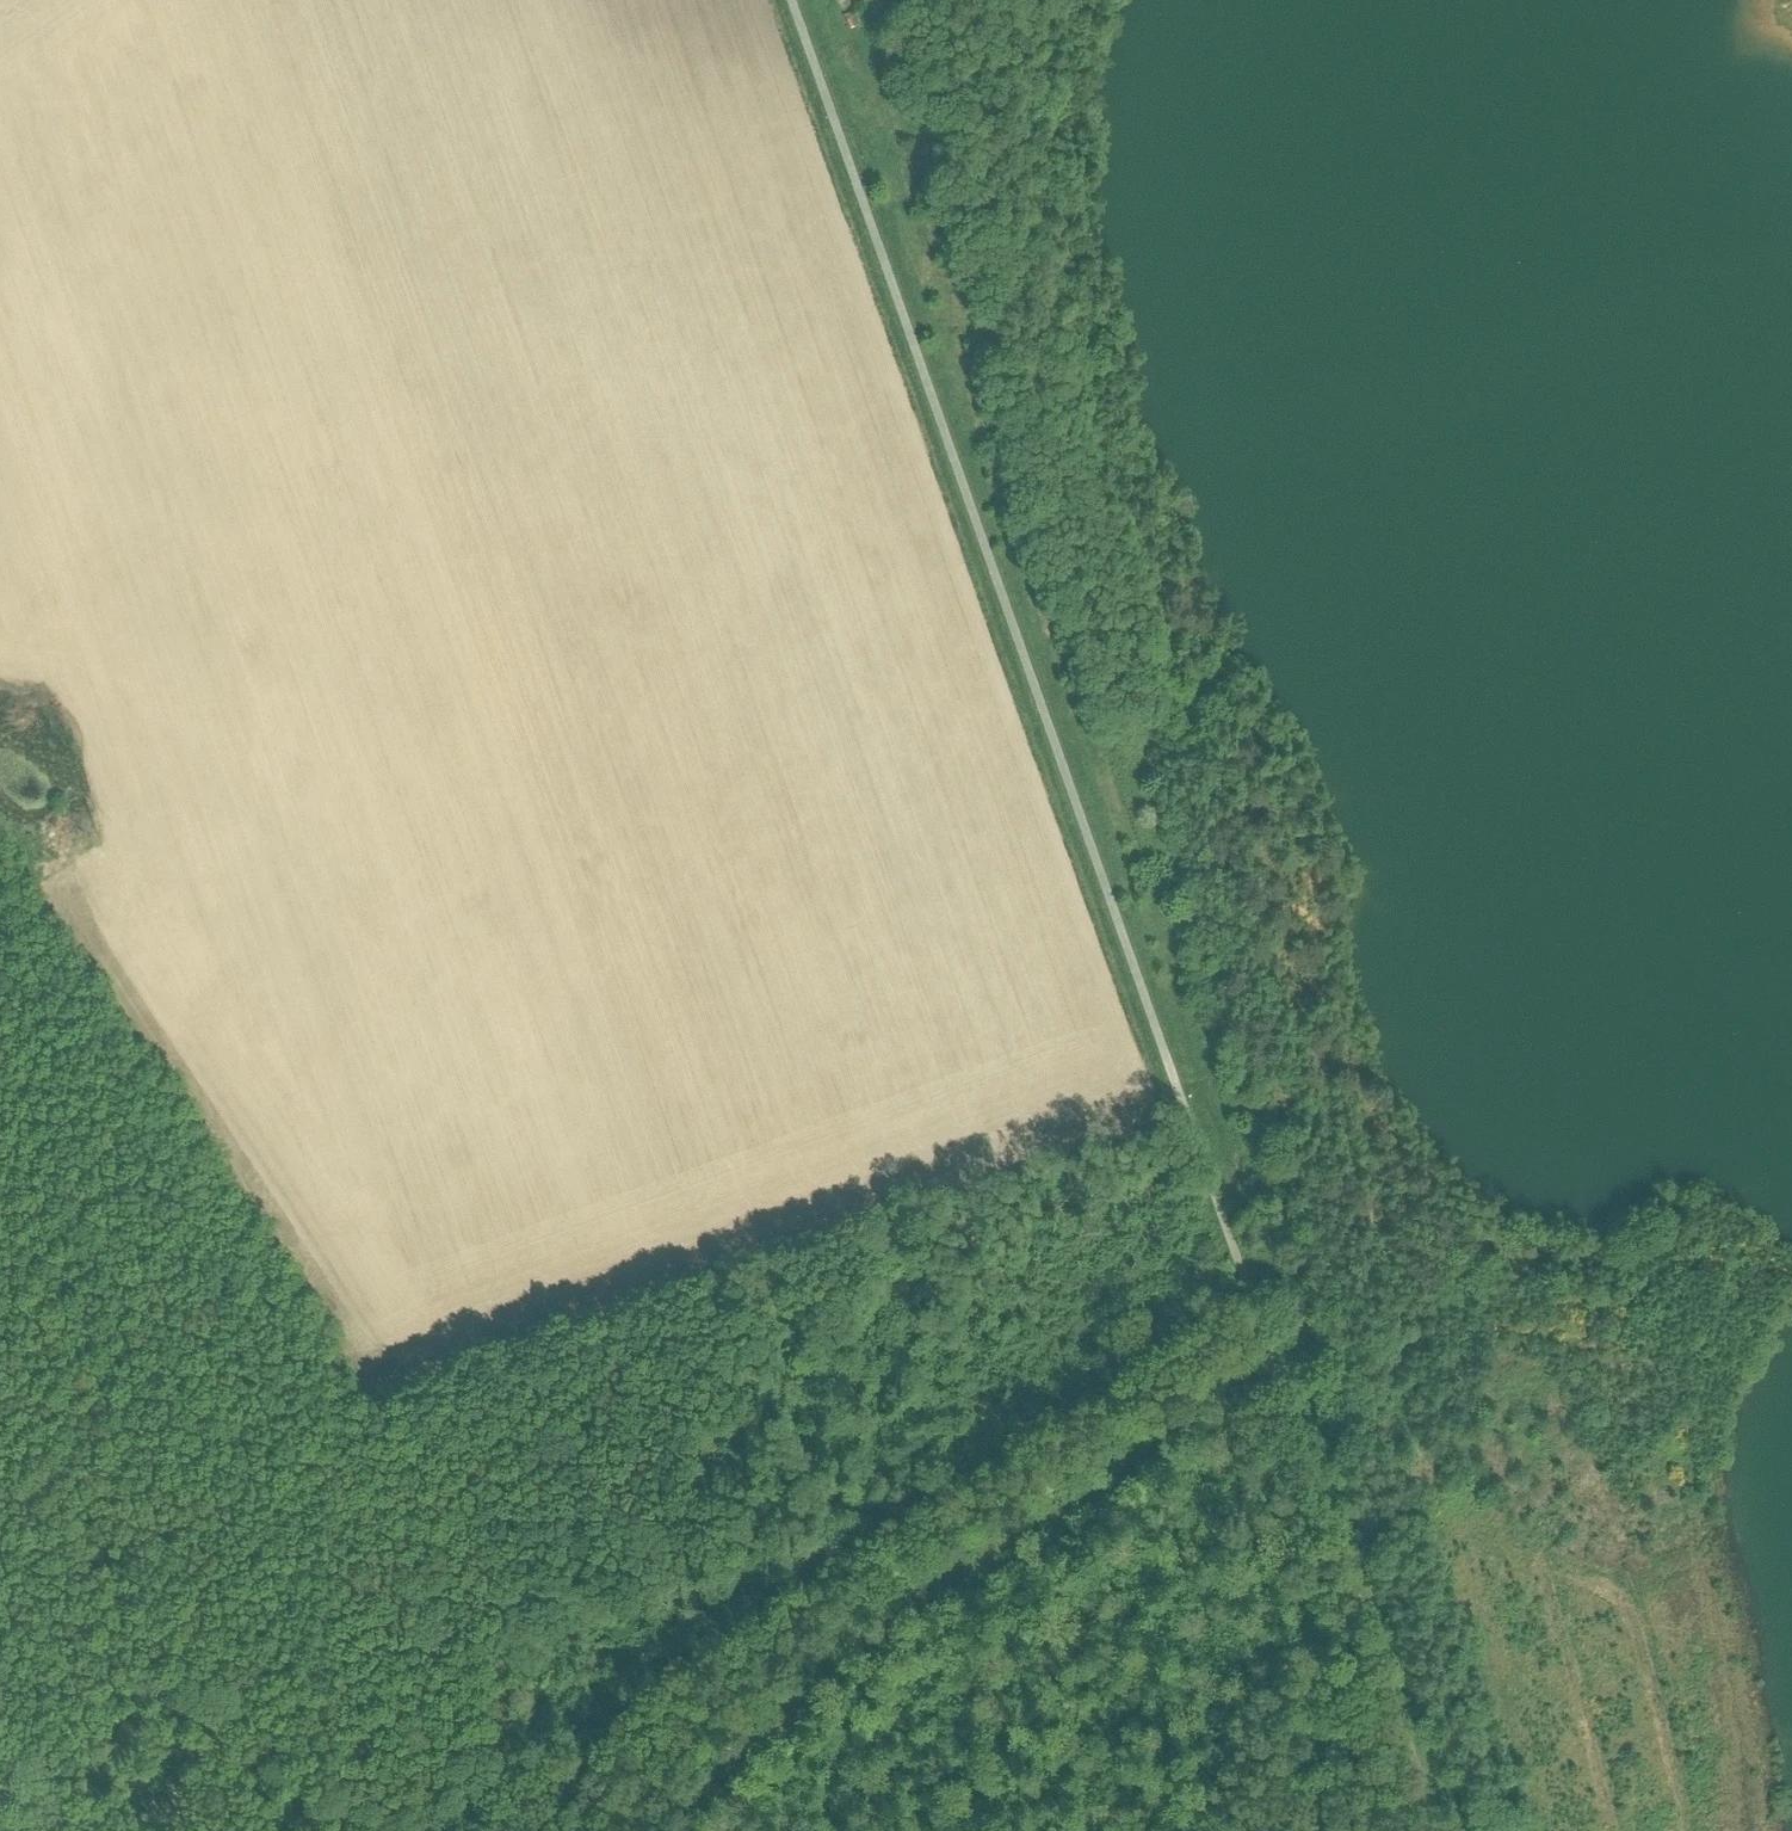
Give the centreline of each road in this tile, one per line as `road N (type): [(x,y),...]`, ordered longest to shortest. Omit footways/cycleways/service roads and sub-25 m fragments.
road 1 (track): [(672,1830),(765,1734),(938,1586),(1236,1401),(1281,1382)]

